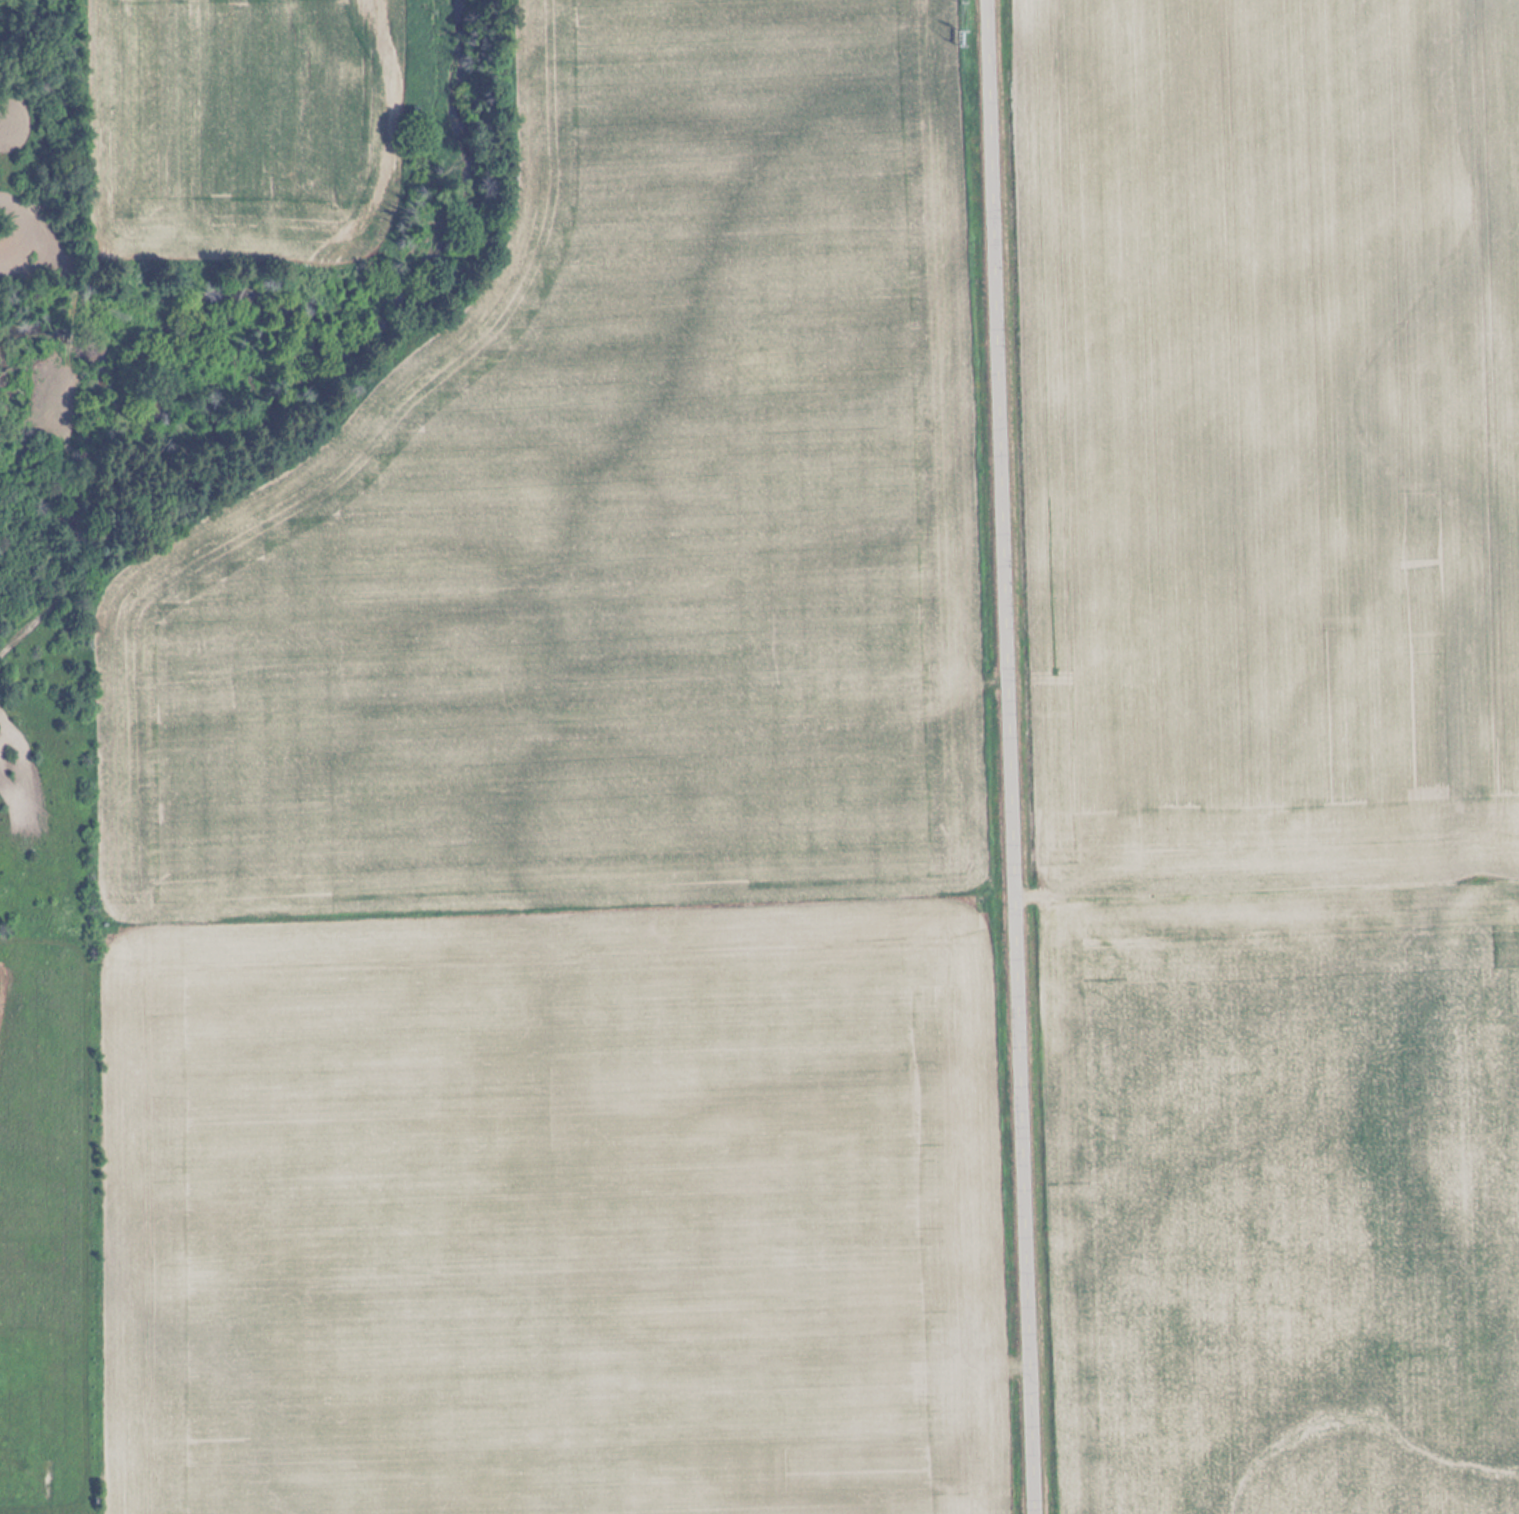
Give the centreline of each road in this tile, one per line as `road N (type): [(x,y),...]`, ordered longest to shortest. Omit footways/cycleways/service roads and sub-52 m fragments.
road 1 (residential): [(980,0),(1028,1513)]

